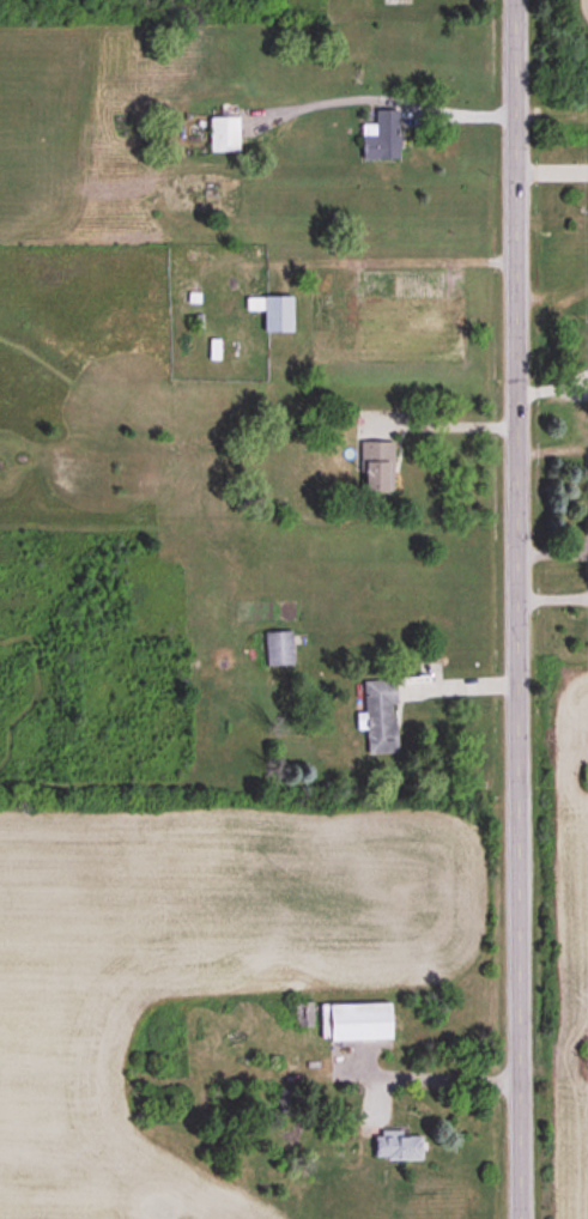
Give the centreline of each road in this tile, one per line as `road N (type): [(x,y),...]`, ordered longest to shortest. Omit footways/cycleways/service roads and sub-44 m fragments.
road 1 (tertiary): [(520,1218),(516,0)]

